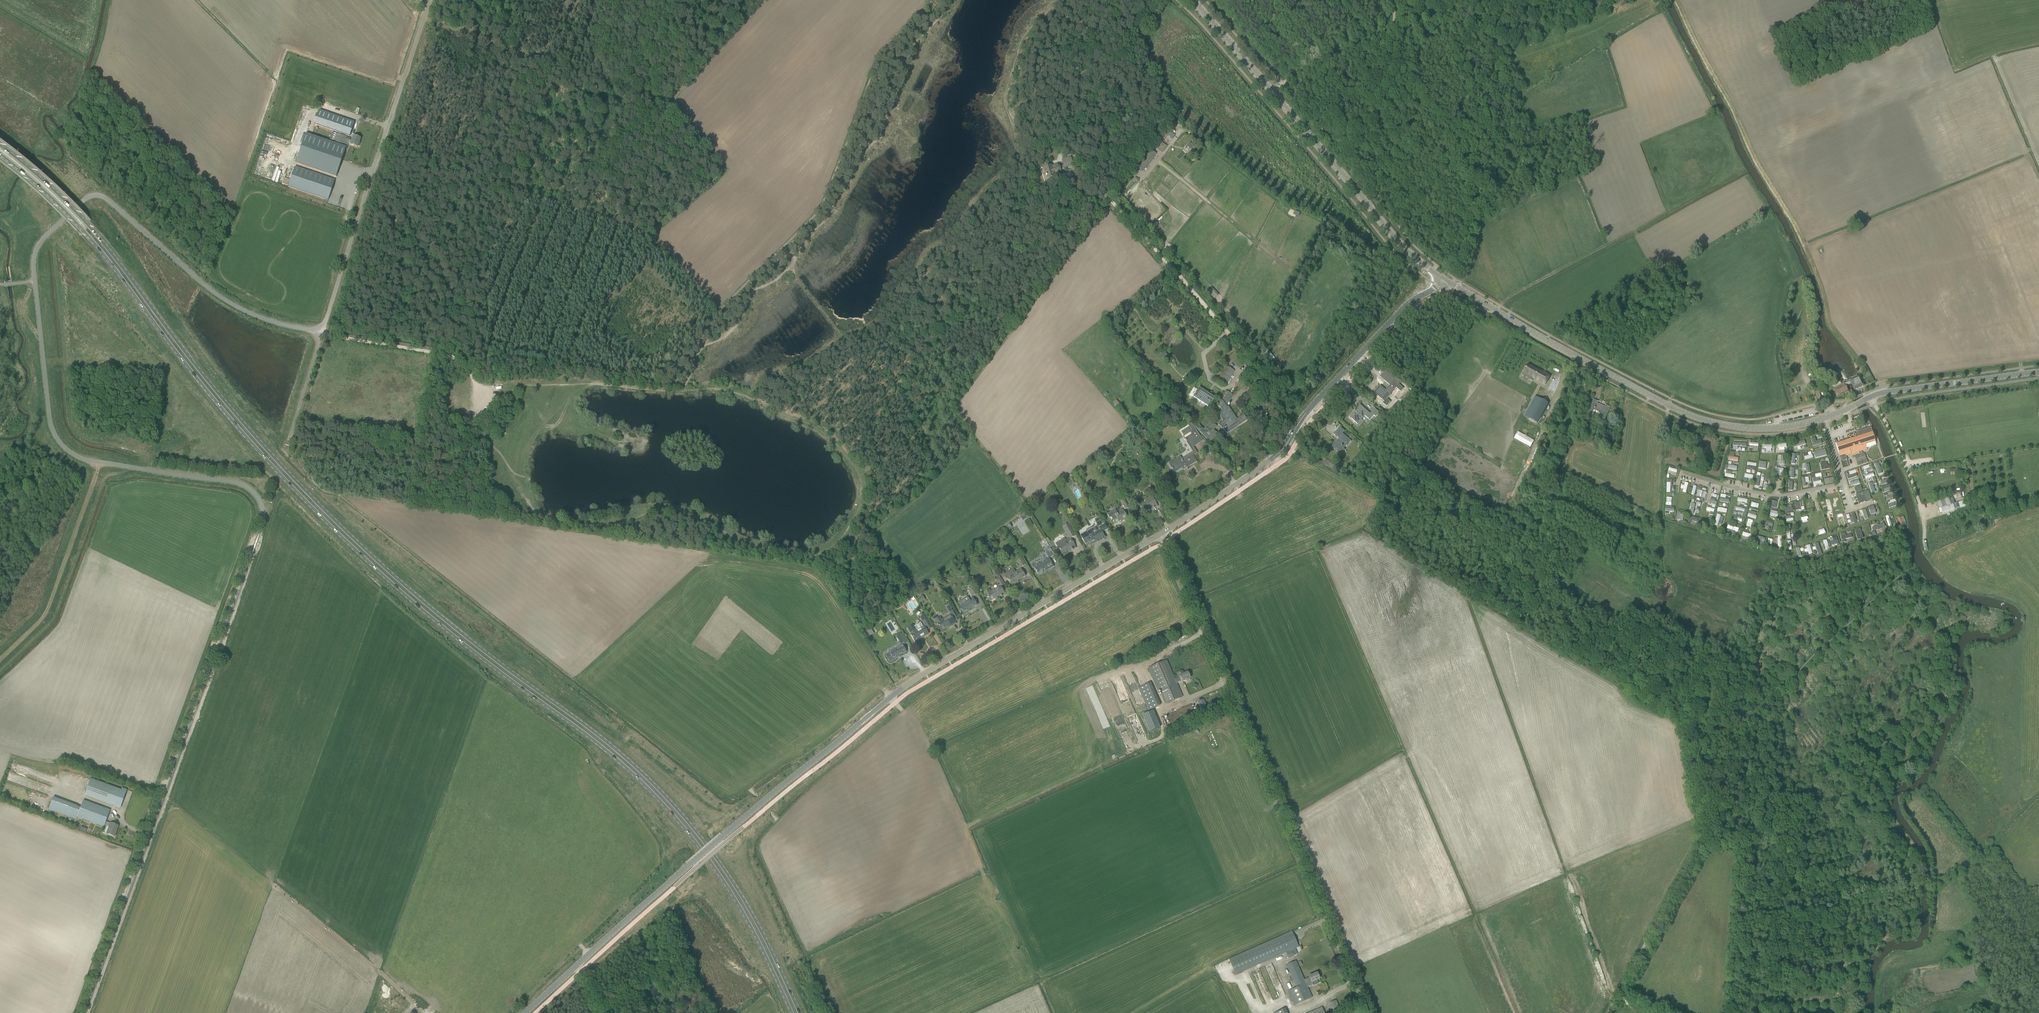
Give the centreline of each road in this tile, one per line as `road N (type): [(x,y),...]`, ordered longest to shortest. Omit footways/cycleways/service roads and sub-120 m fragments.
road 1 (primary): [(799,1012),(727,874),(657,788),(339,526),(234,412),(86,220),(0,142)]
road 2 (primary): [(0,153),(80,226),(227,415),(334,529),(670,812),(747,919),(792,1012)]
road 3 (tertiary): [(523,1012),(909,683),(1160,534)]
road 4 (residential): [(382,144),(320,328),(238,308),(99,196),(46,235),(33,266),(50,418),(56,438),(81,459)]
road 5 (unclassified): [(85,1012),(263,514),(239,483),(81,459)]
road 6 (tertiary): [(1499,312),(1677,410),(1738,427),(1790,427),(1882,393),(2038,373)]
road 7 (unclassified): [(1365,1012),(1160,534)]
road 8 (track): [(933,0),(879,57),(820,210),(718,310)]
road 9 (tertiary): [(1443,278),(1382,223),(1192,0)]
road 10 (track): [(1696,854),(1703,835),(1694,776),(1706,758),(1897,579)]
road 11 (track): [(1838,927),(1738,947),(1743,854),(1696,854)]
road 12 (track): [(1265,374),(1106,196)]
road 13 (residential): [(1106,196),(1166,116),(1135,44),(1166,0)]
road 14 (track): [(98,462),(45,615),(0,659)]
road 15 (tertiary): [(1290,438),(1332,384),(1443,278)]
road 16 (track): [(682,391),(593,383),(517,387),(504,399),(478,395)]
road 17 (track): [(460,169),(646,233)]
road 18 (track): [(844,536),(858,499),(849,462),(816,431),(760,403)]
road 19 (track): [(1669,406),(1661,513),(1674,573)]
road 20 (tertiary): [(1160,534),(1270,461),(1290,438)]
road 21 (track): [(1621,992),(1696,854)]
road 22 (residential): [(382,144),(430,0)]
road 23 (track): [(1392,0),(1396,22),(1387,32),(1283,82)]
road 24 (track): [(1396,22),(1511,50)]

